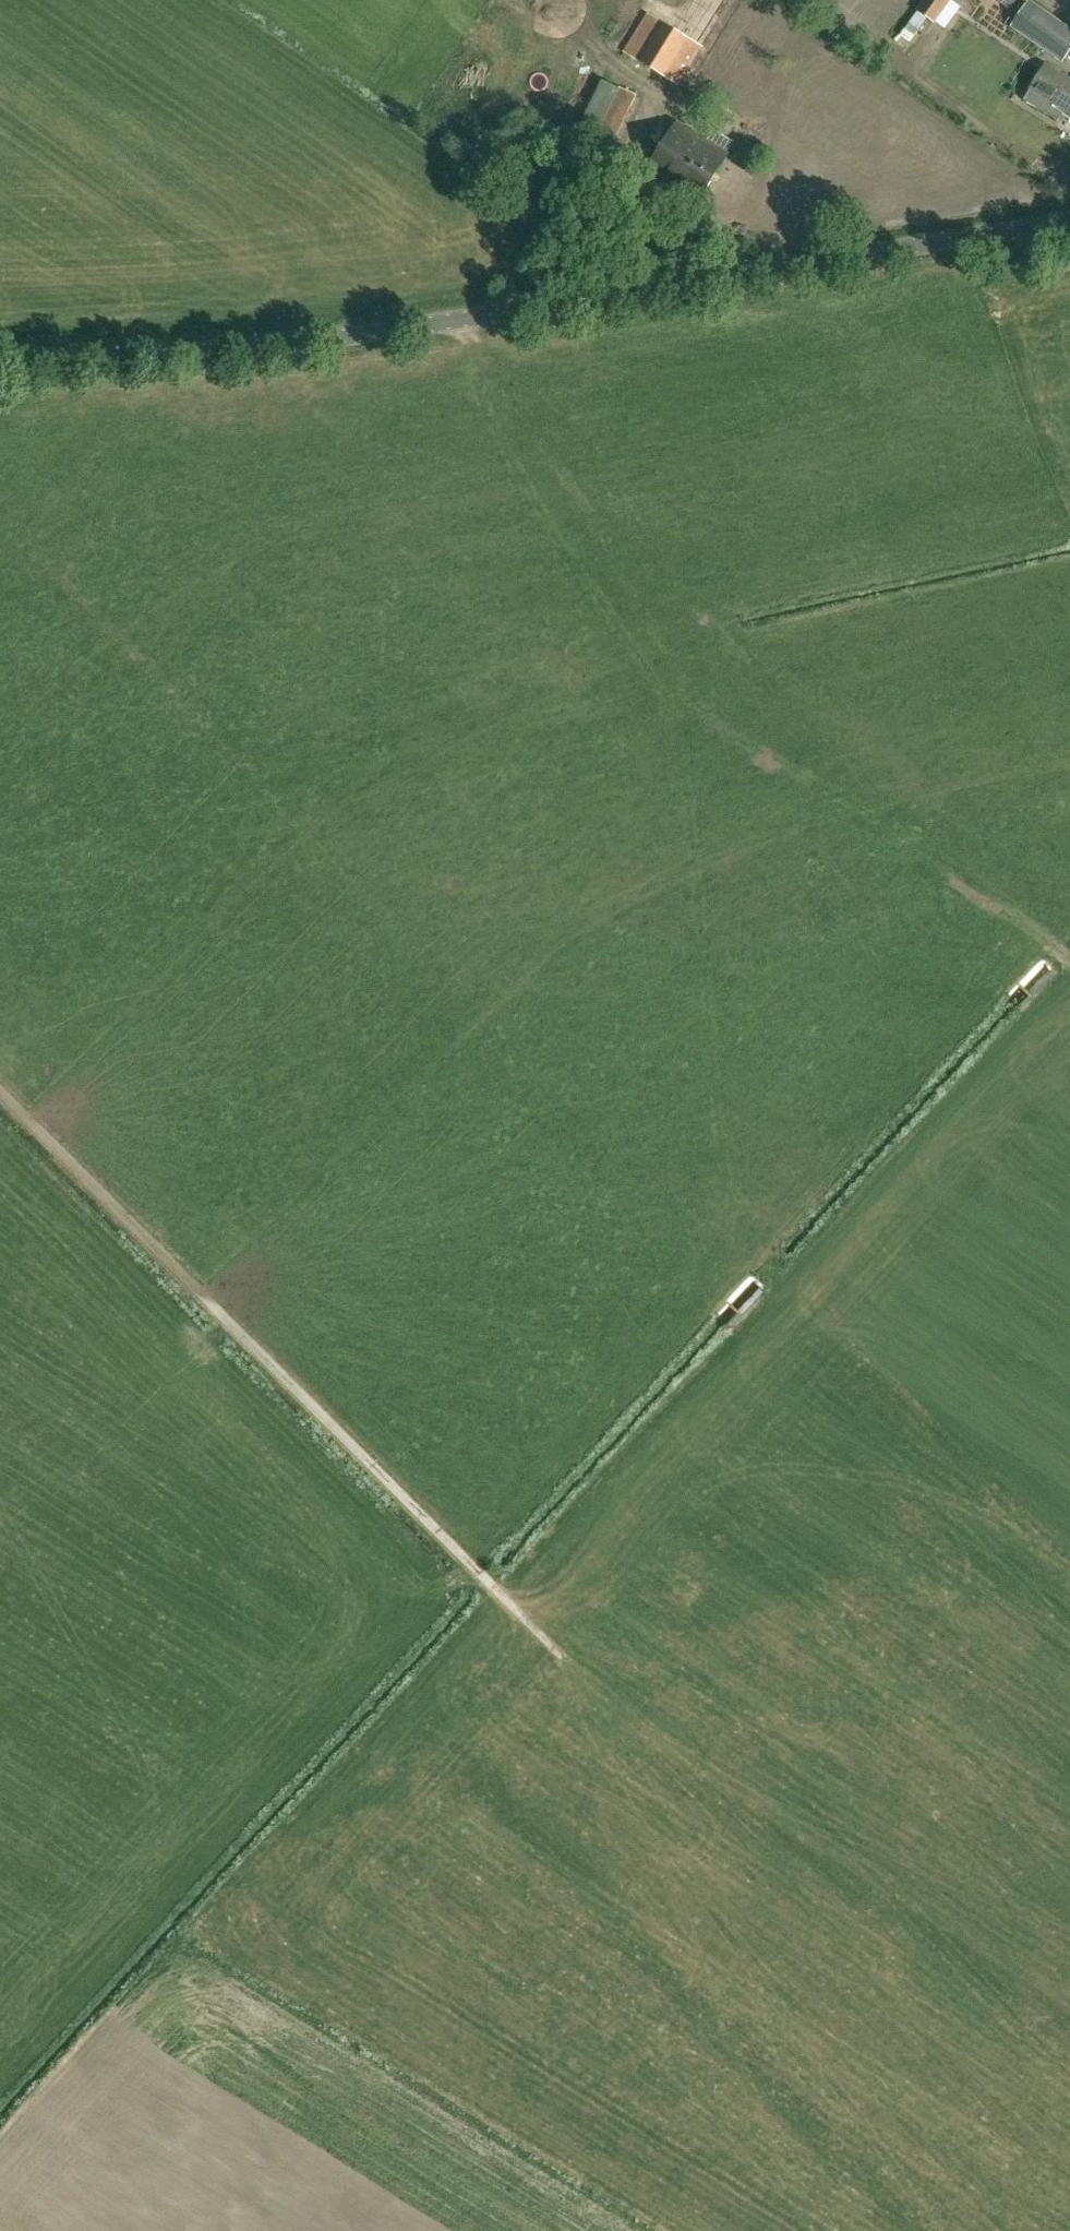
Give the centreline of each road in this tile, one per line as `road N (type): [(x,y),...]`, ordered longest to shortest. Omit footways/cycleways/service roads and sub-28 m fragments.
road 1 (unclassified): [(0,358),(358,337),(1069,221)]

